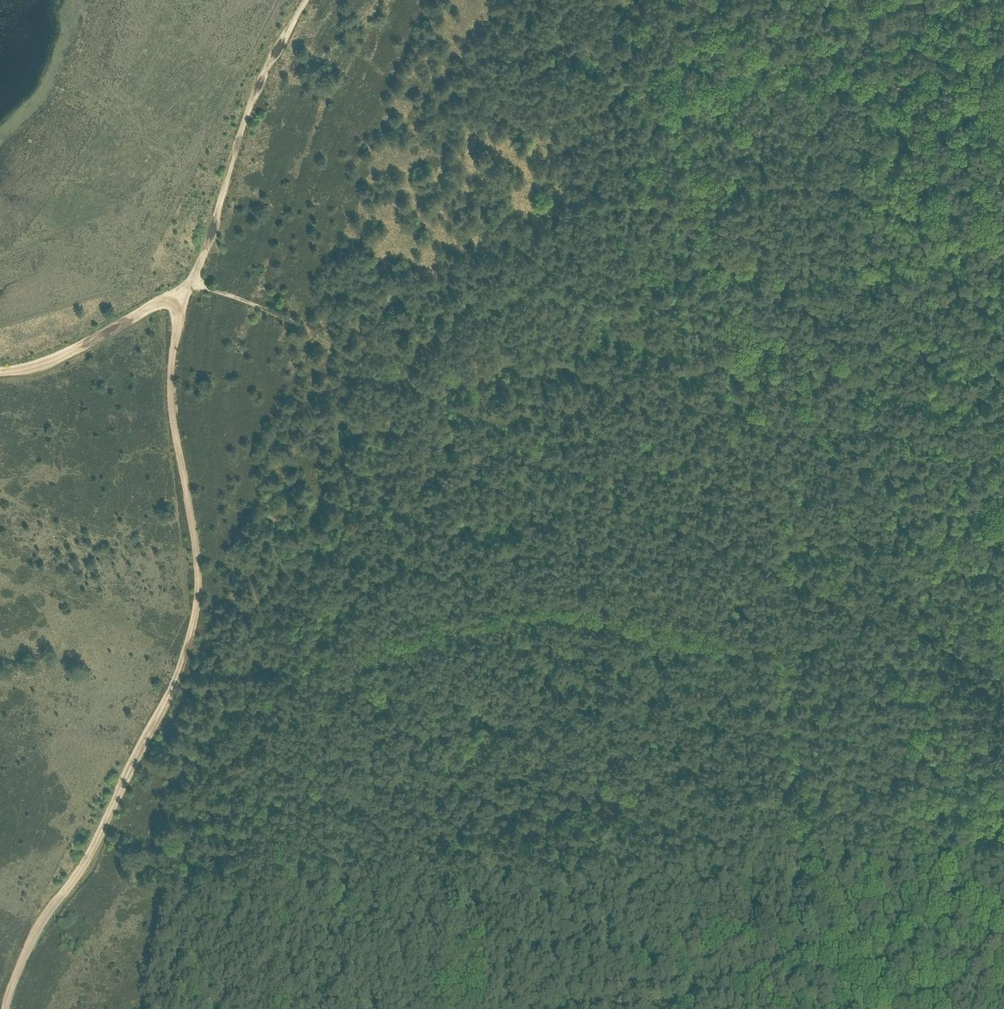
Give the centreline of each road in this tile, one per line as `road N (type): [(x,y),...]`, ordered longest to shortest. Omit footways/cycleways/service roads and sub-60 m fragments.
road 1 (track): [(5,1008),(32,946),(89,865),(183,666),(200,565),(172,410),(175,338),(258,87),(307,0)]
road 2 (track): [(0,371),(56,359),(191,286)]

